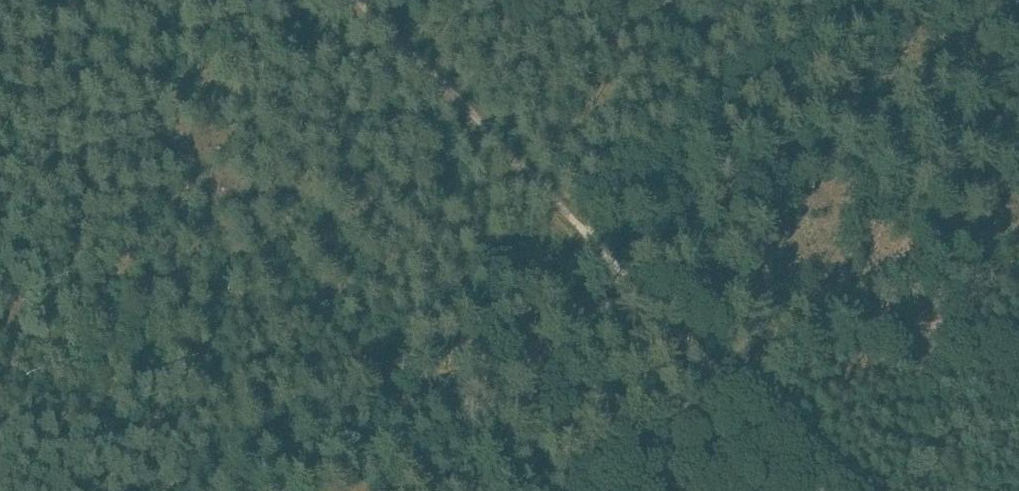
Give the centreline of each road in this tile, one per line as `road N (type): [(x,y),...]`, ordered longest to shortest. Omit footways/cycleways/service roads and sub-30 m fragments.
road 1 (track): [(845,490),(564,207)]
road 2 (track): [(564,207),(363,0)]

